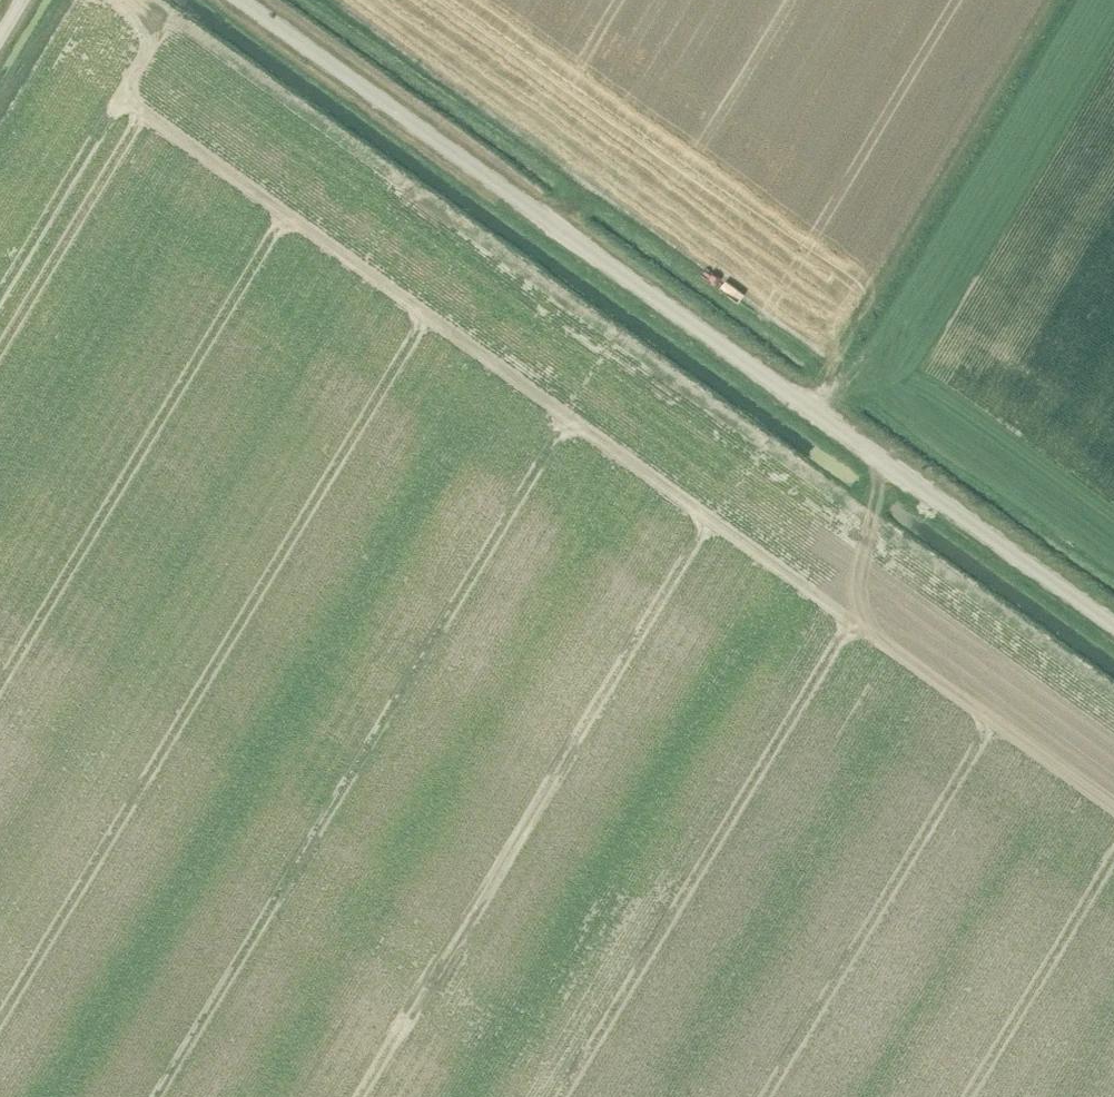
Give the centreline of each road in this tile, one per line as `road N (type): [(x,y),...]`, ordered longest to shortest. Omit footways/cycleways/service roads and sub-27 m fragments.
road 1 (unclassified): [(1113,638),(233,0)]

